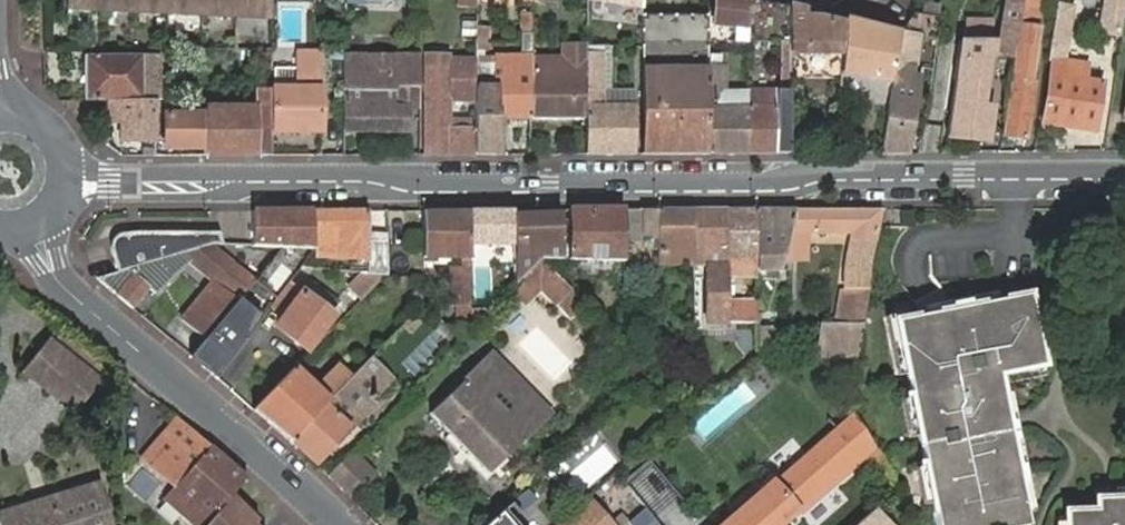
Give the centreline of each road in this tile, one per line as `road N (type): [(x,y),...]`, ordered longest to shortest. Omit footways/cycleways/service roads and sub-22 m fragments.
road 1 (residential): [(1124,179),(68,184)]
road 2 (tertiary): [(71,295),(340,524)]

